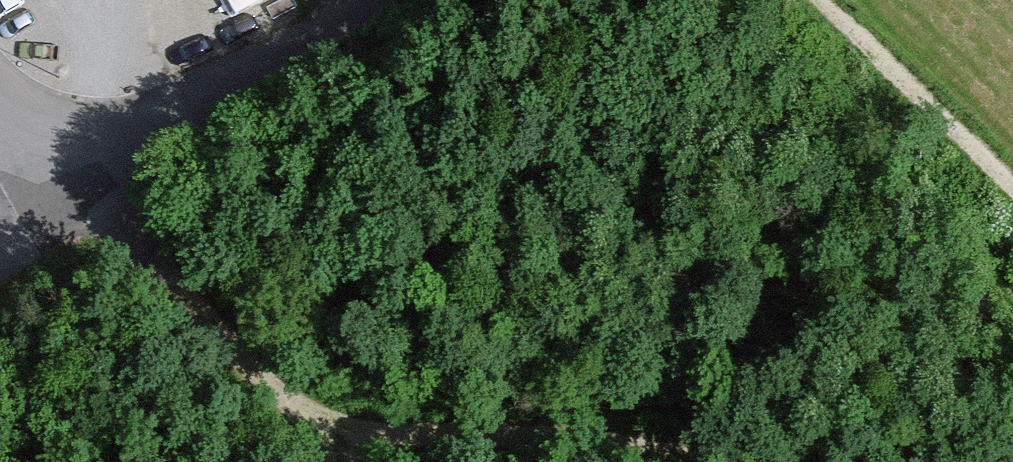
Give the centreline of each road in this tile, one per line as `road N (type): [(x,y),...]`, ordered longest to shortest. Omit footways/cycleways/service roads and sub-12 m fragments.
road 1 (track): [(334,461),(331,425),(291,403),(188,304),(38,125)]
road 2 (residential): [(0,100),(38,125),(83,133),(136,127),(278,71),(366,0)]
road 3 (track): [(331,425),(385,436),(619,444),(691,461)]
road 4 (track): [(1012,187),(820,0)]

